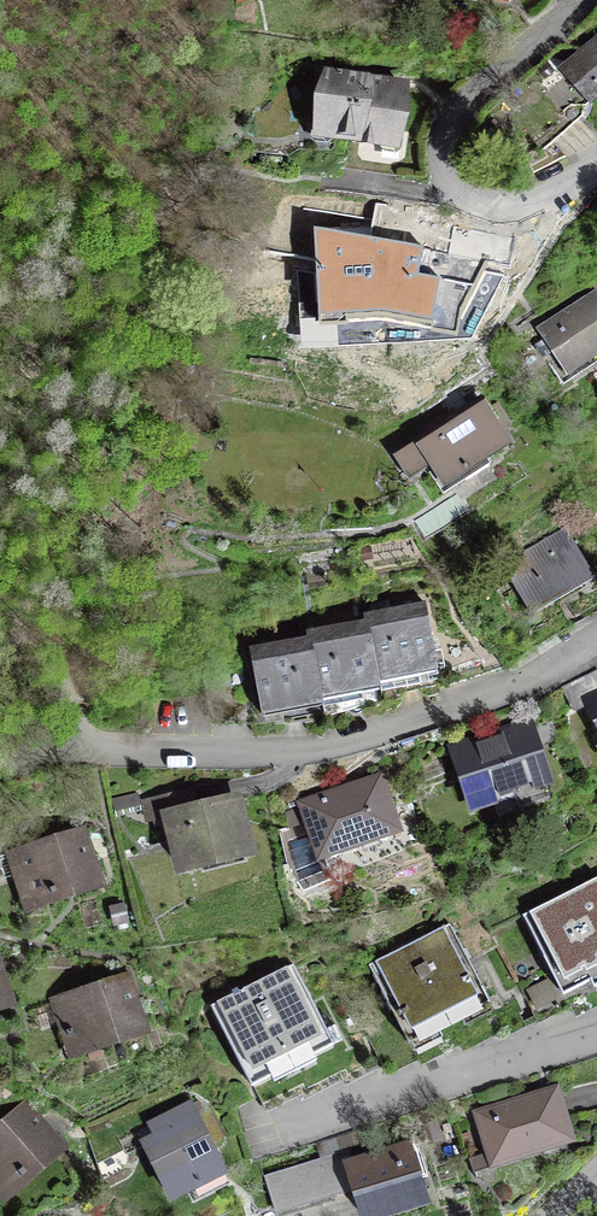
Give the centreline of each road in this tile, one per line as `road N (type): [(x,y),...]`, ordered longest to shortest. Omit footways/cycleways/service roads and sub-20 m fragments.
road 1 (residential): [(596,641),(498,691),(325,746),(95,751),(30,770)]
road 2 (residential): [(580,0),(453,117),(441,141),(444,177),(459,196),(490,208),(534,204),(596,170)]
road 3 (residential): [(272,1130),(596,1036)]
road 4 (track): [(0,635),(50,659),(95,751)]

